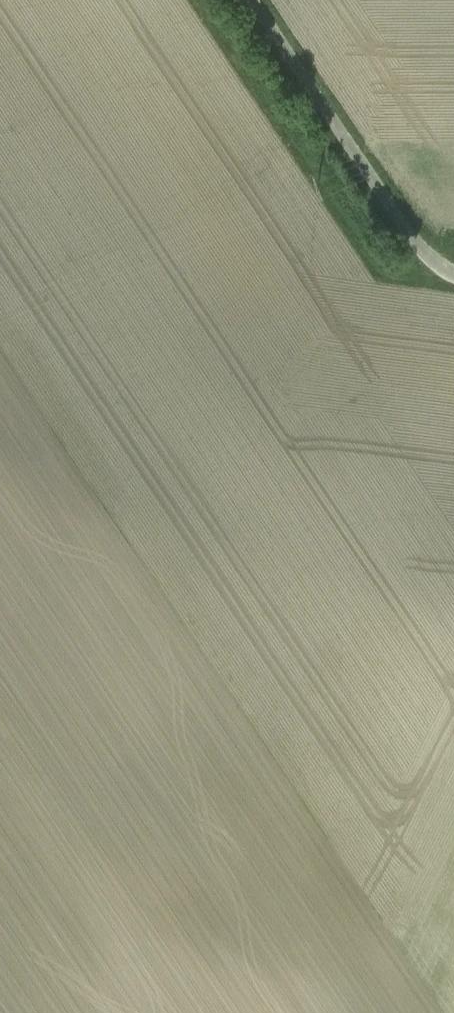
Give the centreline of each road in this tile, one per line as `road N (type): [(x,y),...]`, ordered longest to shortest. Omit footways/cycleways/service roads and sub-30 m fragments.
road 1 (unclassified): [(251,0),(383,197),(453,276)]

